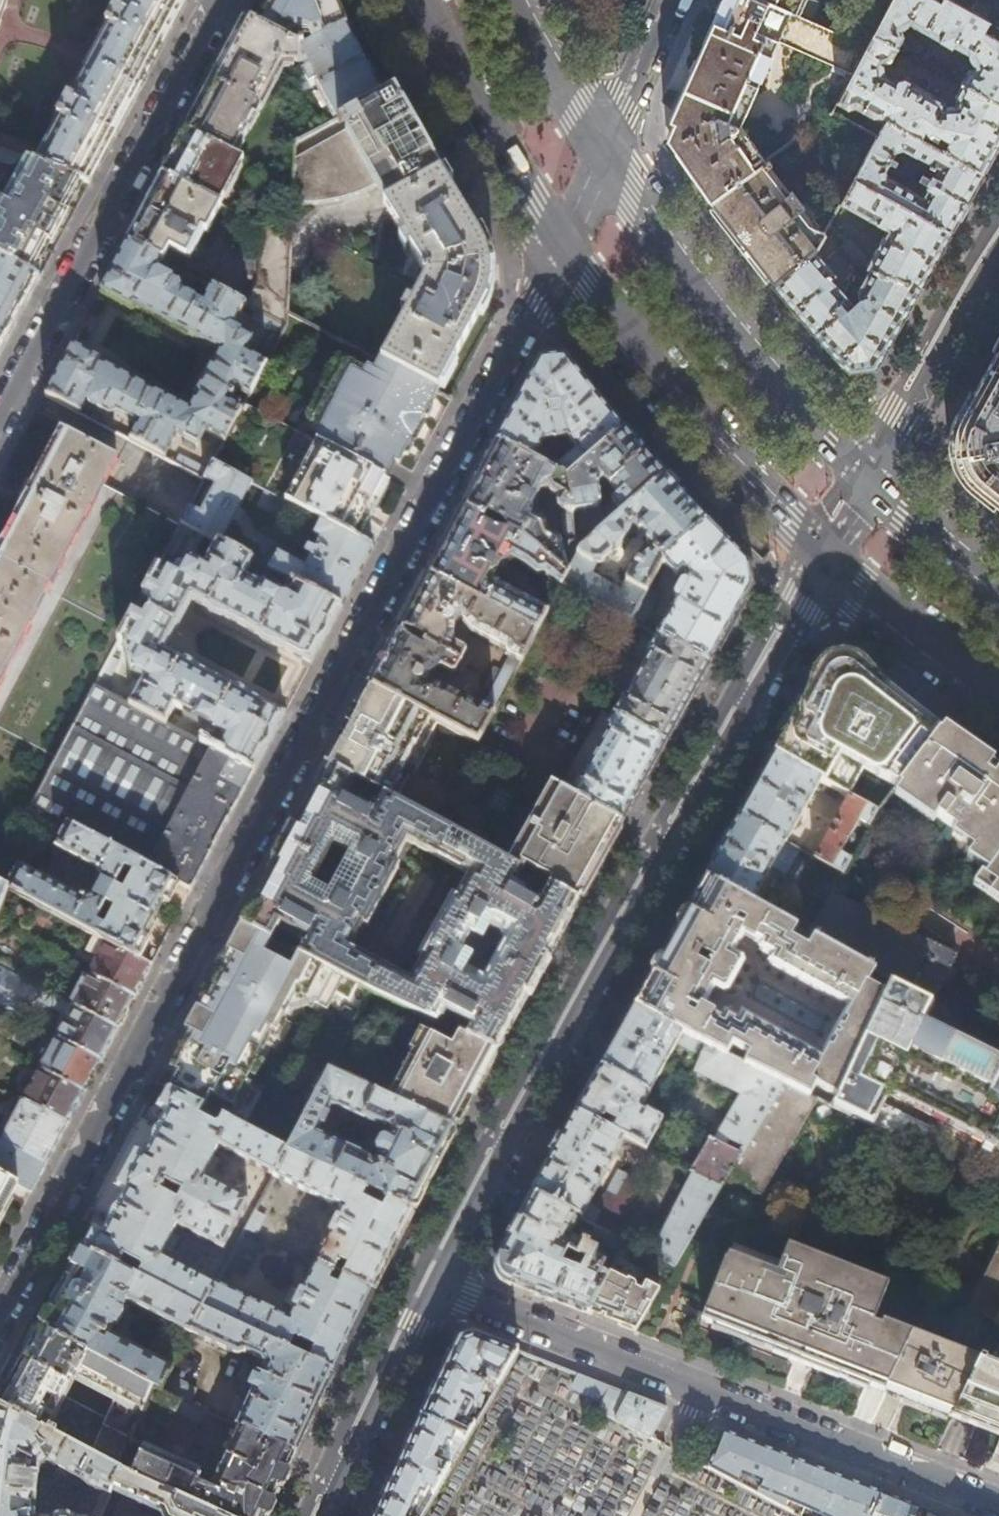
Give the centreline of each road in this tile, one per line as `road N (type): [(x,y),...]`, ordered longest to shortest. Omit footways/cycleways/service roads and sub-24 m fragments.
road 1 (residential): [(561,247),(0,1311)]
road 2 (residential): [(431,1283),(830,558)]
road 3 (residential): [(431,1283),(998,1505)]
road 4 (residential): [(0,418),(222,0)]
road 5 (primary): [(873,482),(737,343),(604,159)]
road 6 (primary): [(561,247),(680,395),(830,558)]
road 7 (primary): [(425,0),(561,247)]
road 8 (residential): [(873,482),(998,250)]
road 9 (residential): [(328,1515),(431,1283)]
road 10 (primary): [(830,558),(998,691)]
road 11 (primary): [(604,159),(511,0)]
road 12 (residential): [(674,0),(604,159)]
road 13 (primary): [(998,591),(873,482)]

